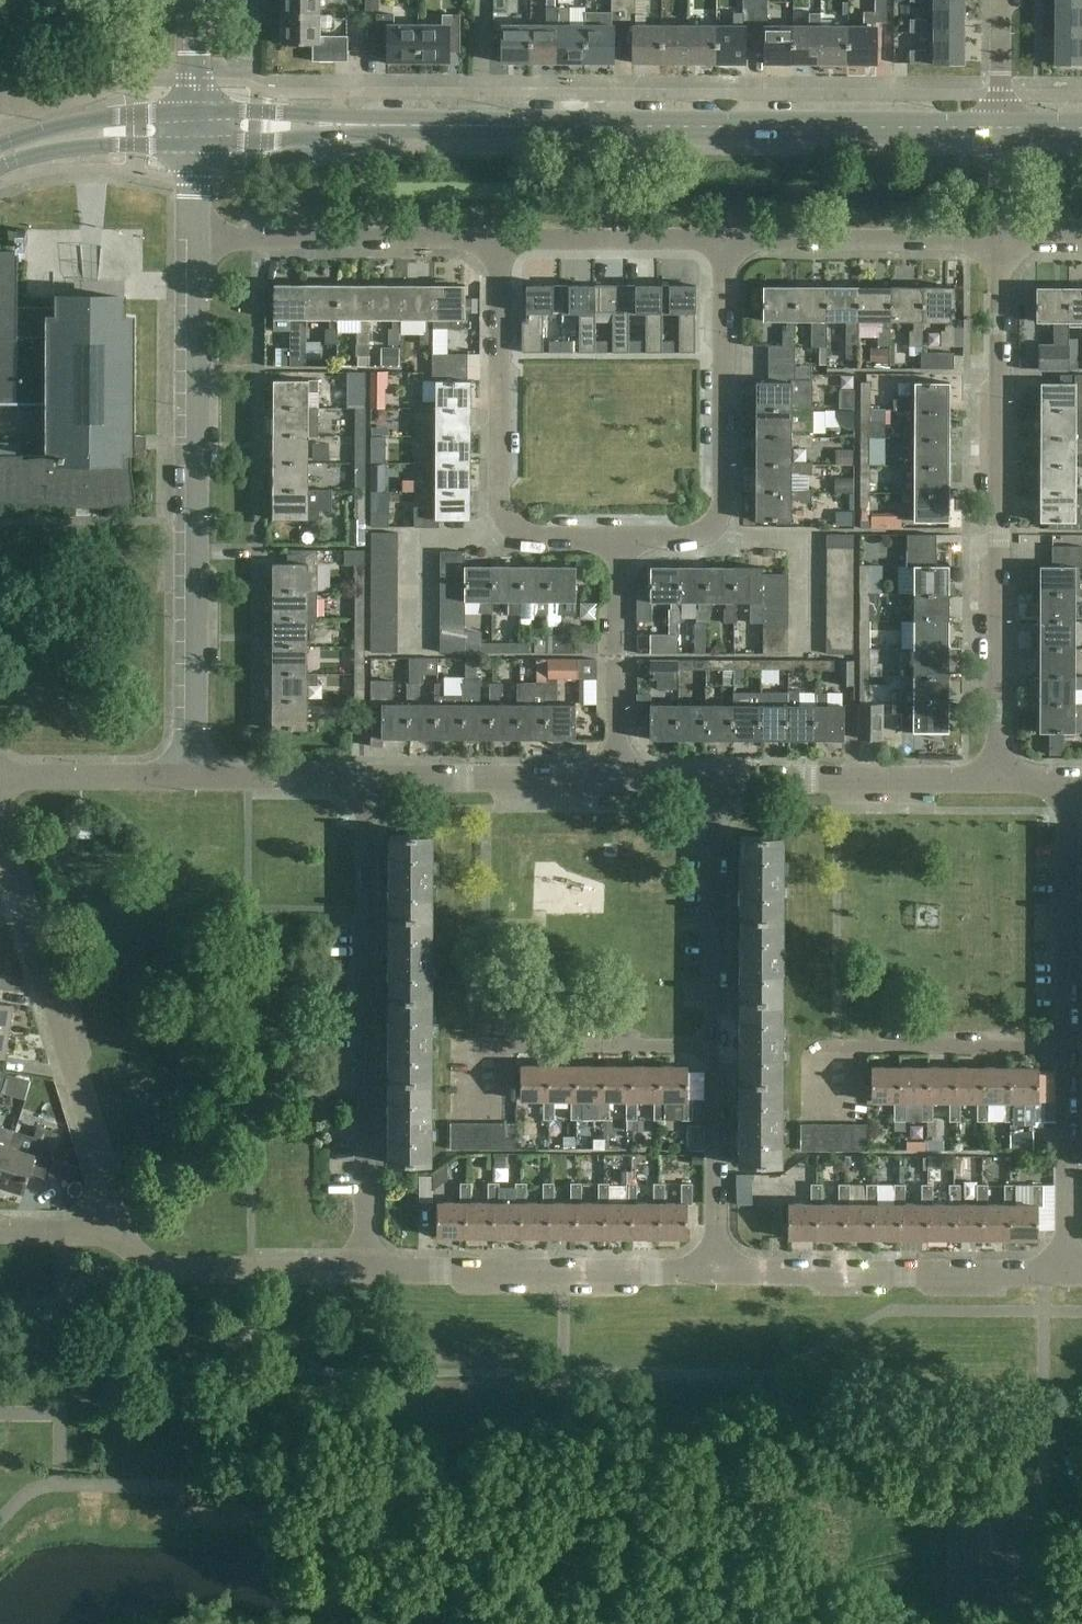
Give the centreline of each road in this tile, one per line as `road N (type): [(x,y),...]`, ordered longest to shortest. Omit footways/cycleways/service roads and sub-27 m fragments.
road 1 (tertiary): [(999,136),(192,132)]
road 2 (residential): [(1000,784),(1001,243)]
road 3 (residential): [(192,777),(192,241)]
road 4 (residential): [(369,1268),(367,780)]
road 5 (residential): [(120,1222),(0,824)]
road 6 (residential): [(618,540),(529,539),(509,520),(500,496),(502,242)]
road 7 (residential): [(723,243),(724,498),(715,527),(693,537),(618,540)]
road 8 (residential): [(716,1272),(1069,1273)]
road 9 (residential): [(369,1268),(716,1272)]
road 10 (residential): [(825,1116),(825,1051),(1071,1052)]
road 11 (residential): [(502,242),(192,241)]
road 12 (residential): [(718,1053),(477,1054),(478,1116)]
road 13 (residential): [(1000,784),(720,781)]
road 14 (residential): [(1001,243),(723,243)]
road 15 (residential): [(120,1222),(130,1248),(158,1266),(369,1268)]
road 16 (residential): [(718,1053),(720,781)]
road 17 (residential): [(1071,1052),(1072,784)]
road 18 (residential): [(613,780),(367,780)]
road 19 (residential): [(613,780),(618,540)]
road 20 (residential): [(1069,1273),(1071,1052)]
road 21 (residential): [(723,243),(502,242)]
road 22 (residential): [(716,1272),(718,1053)]
road 23 (tertiary): [(0,160),(86,136),(192,132)]
road 24 (residential): [(192,777),(0,776)]
road 25 (residential): [(367,780),(192,777)]
road 26 (residential): [(999,136),(1000,0)]
road 27 (unclassified): [(192,132),(193,0)]
road 28 (residential): [(120,1222),(72,1238),(0,1235)]

